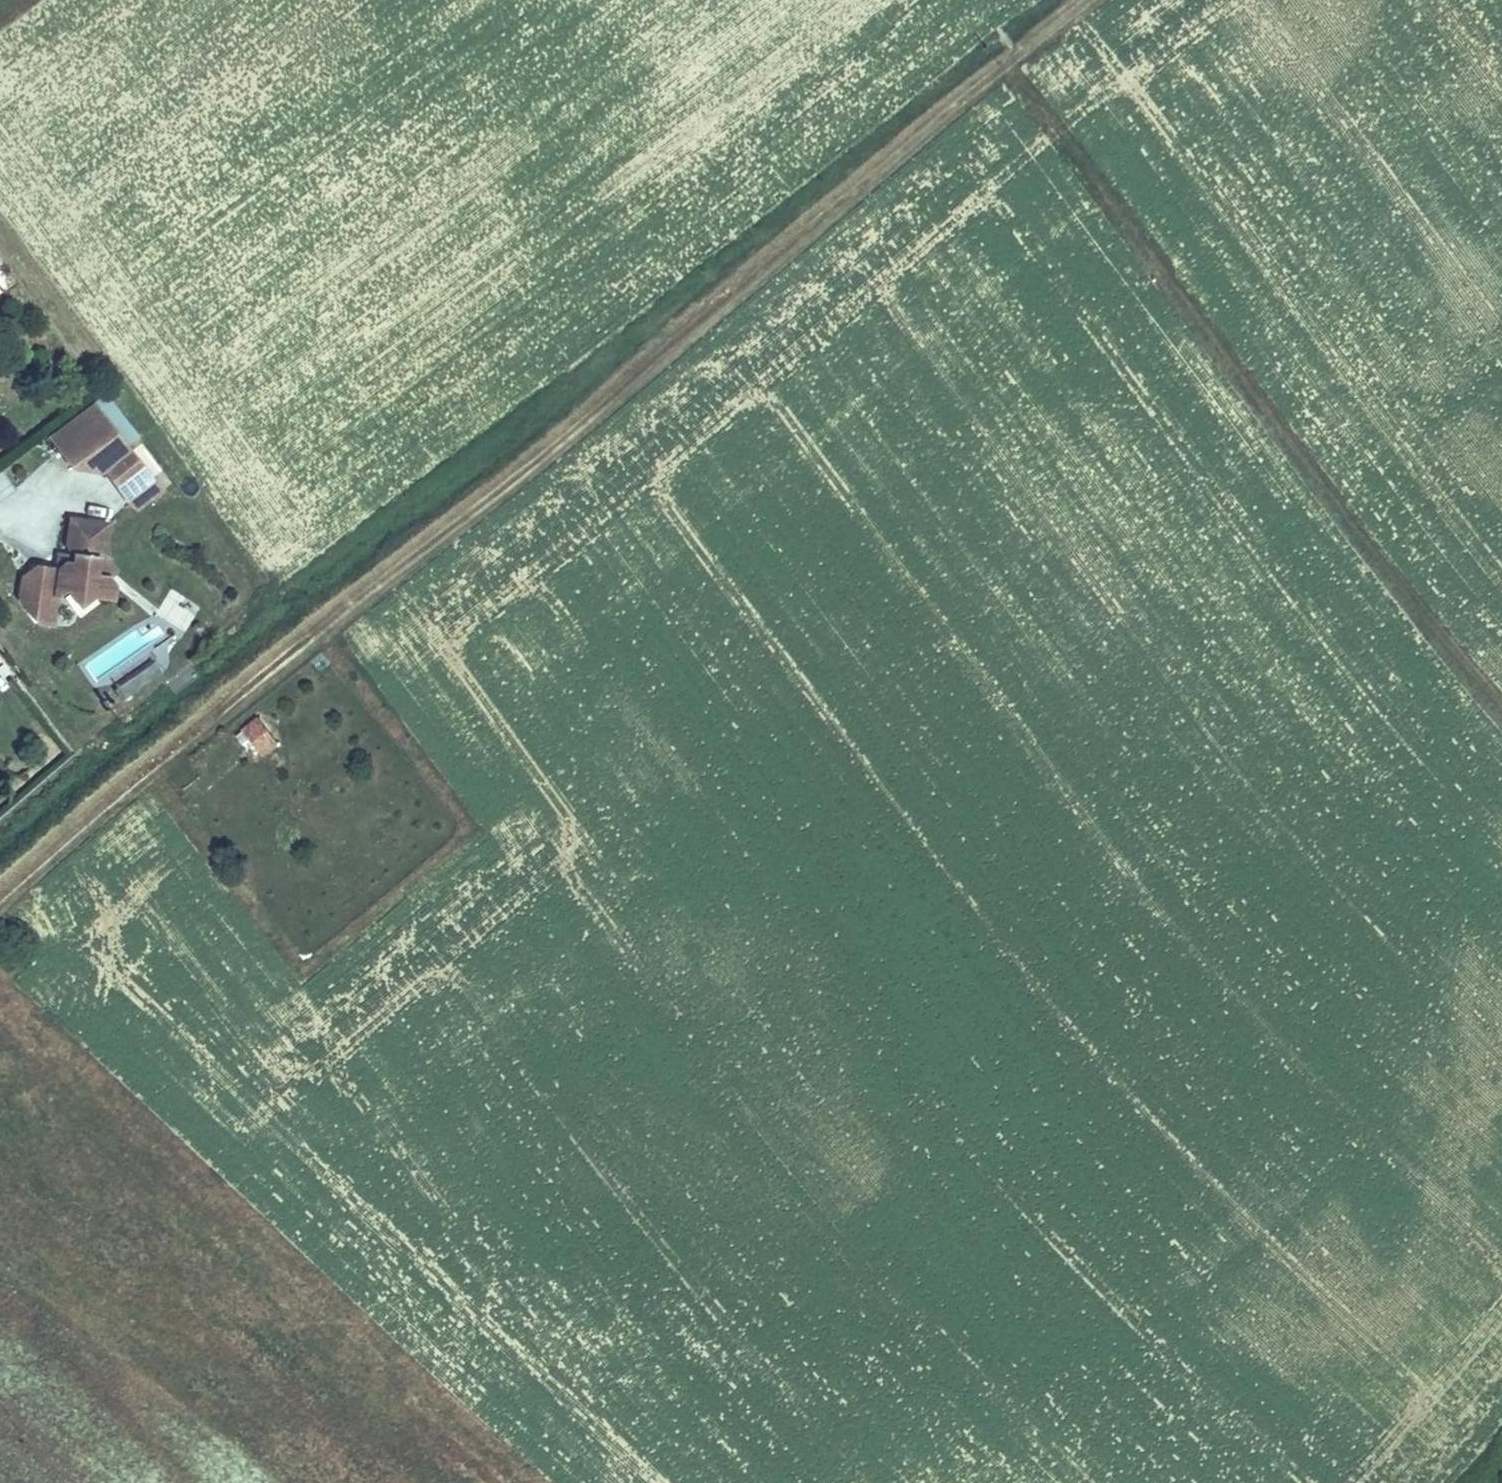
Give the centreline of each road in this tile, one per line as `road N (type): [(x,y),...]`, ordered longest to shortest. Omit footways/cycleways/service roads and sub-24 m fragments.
road 1 (track): [(0,902),(289,654),(584,420),(885,153),(1001,61),(1440,644),(1501,711)]

